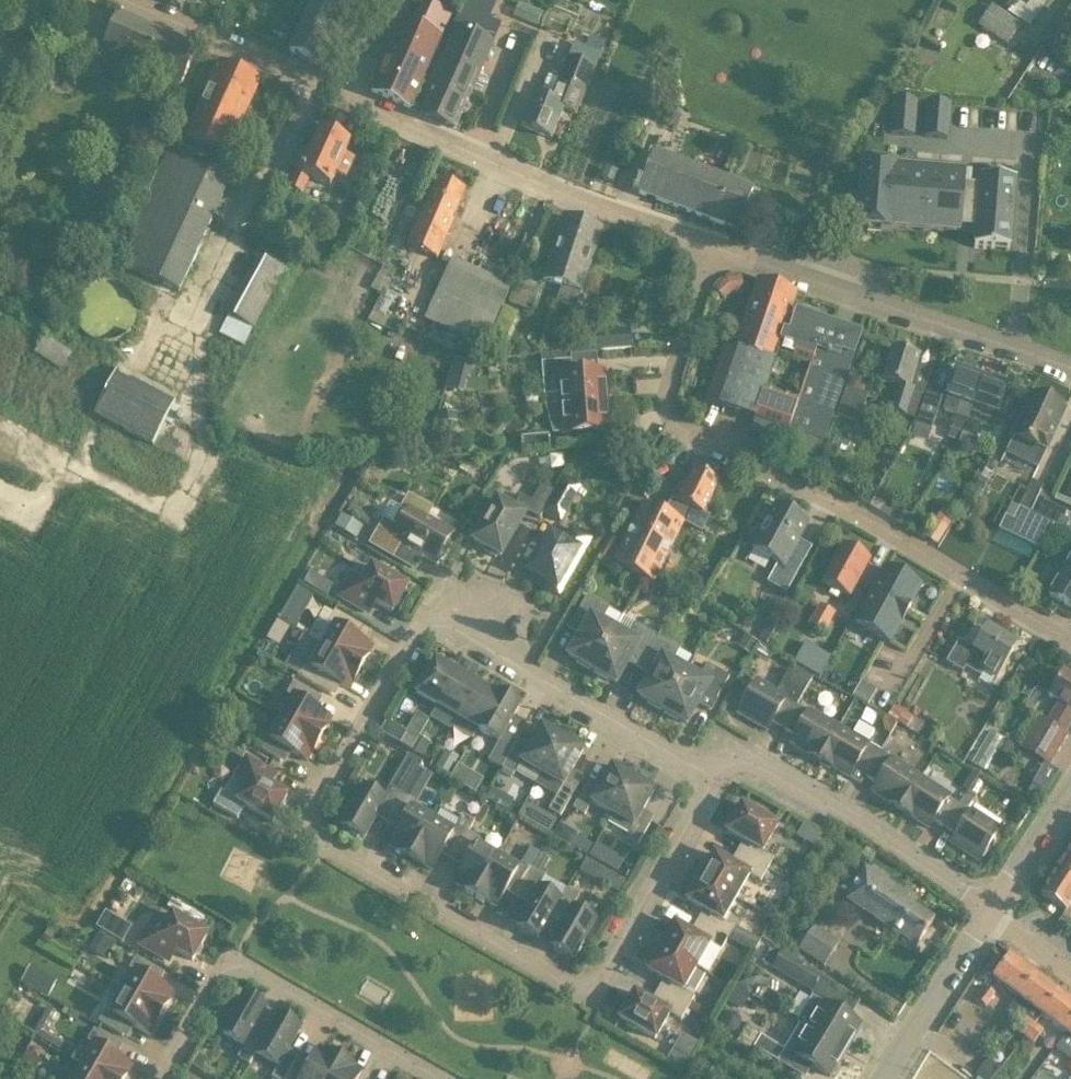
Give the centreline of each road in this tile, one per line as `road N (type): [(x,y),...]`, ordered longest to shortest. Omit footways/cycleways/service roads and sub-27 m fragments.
road 1 (residential): [(715,775),(588,998),(319,839),(313,824),(421,627),(437,620),(532,676)]
road 2 (residential): [(721,249),(575,195),(130,0)]
road 3 (residential): [(1070,646),(678,423),(668,405),(670,378),(721,249)]
road 4 (residential): [(1070,369),(721,249)]
road 5 (residential): [(163,1078),(225,970),(243,966),(438,1078)]
road 6 (residential): [(997,908),(753,763),(730,760),(715,775)]
road 7 (residential): [(532,676),(715,775)]
road 8 (residential): [(892,1078),(992,915)]
road 9 (residential): [(997,908),(1070,795)]

